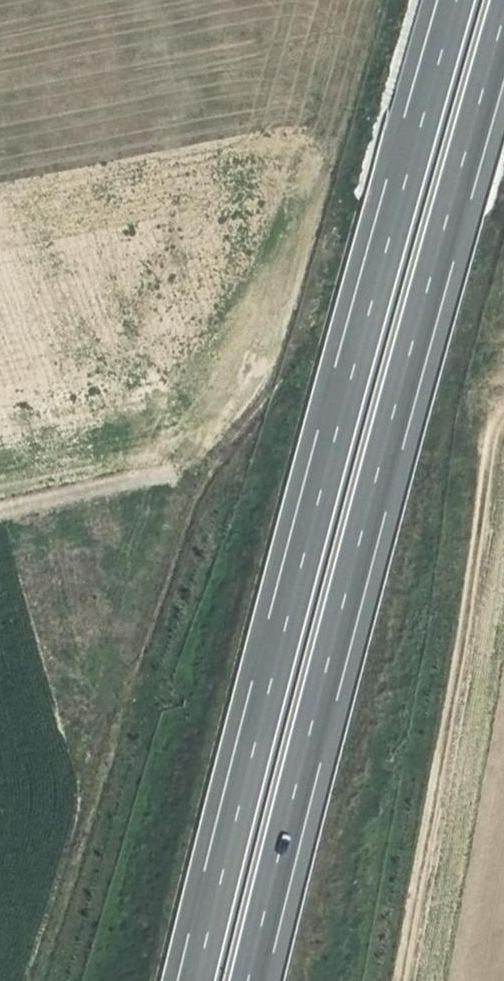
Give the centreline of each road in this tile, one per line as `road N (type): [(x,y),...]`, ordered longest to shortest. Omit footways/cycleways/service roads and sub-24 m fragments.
road 1 (motorway): [(241,980),(387,408),(503,0)]
road 2 (motorway): [(449,0),(188,980)]
road 3 (track): [(503,413),(487,464),(402,980)]
road 4 (track): [(213,440),(0,492)]

